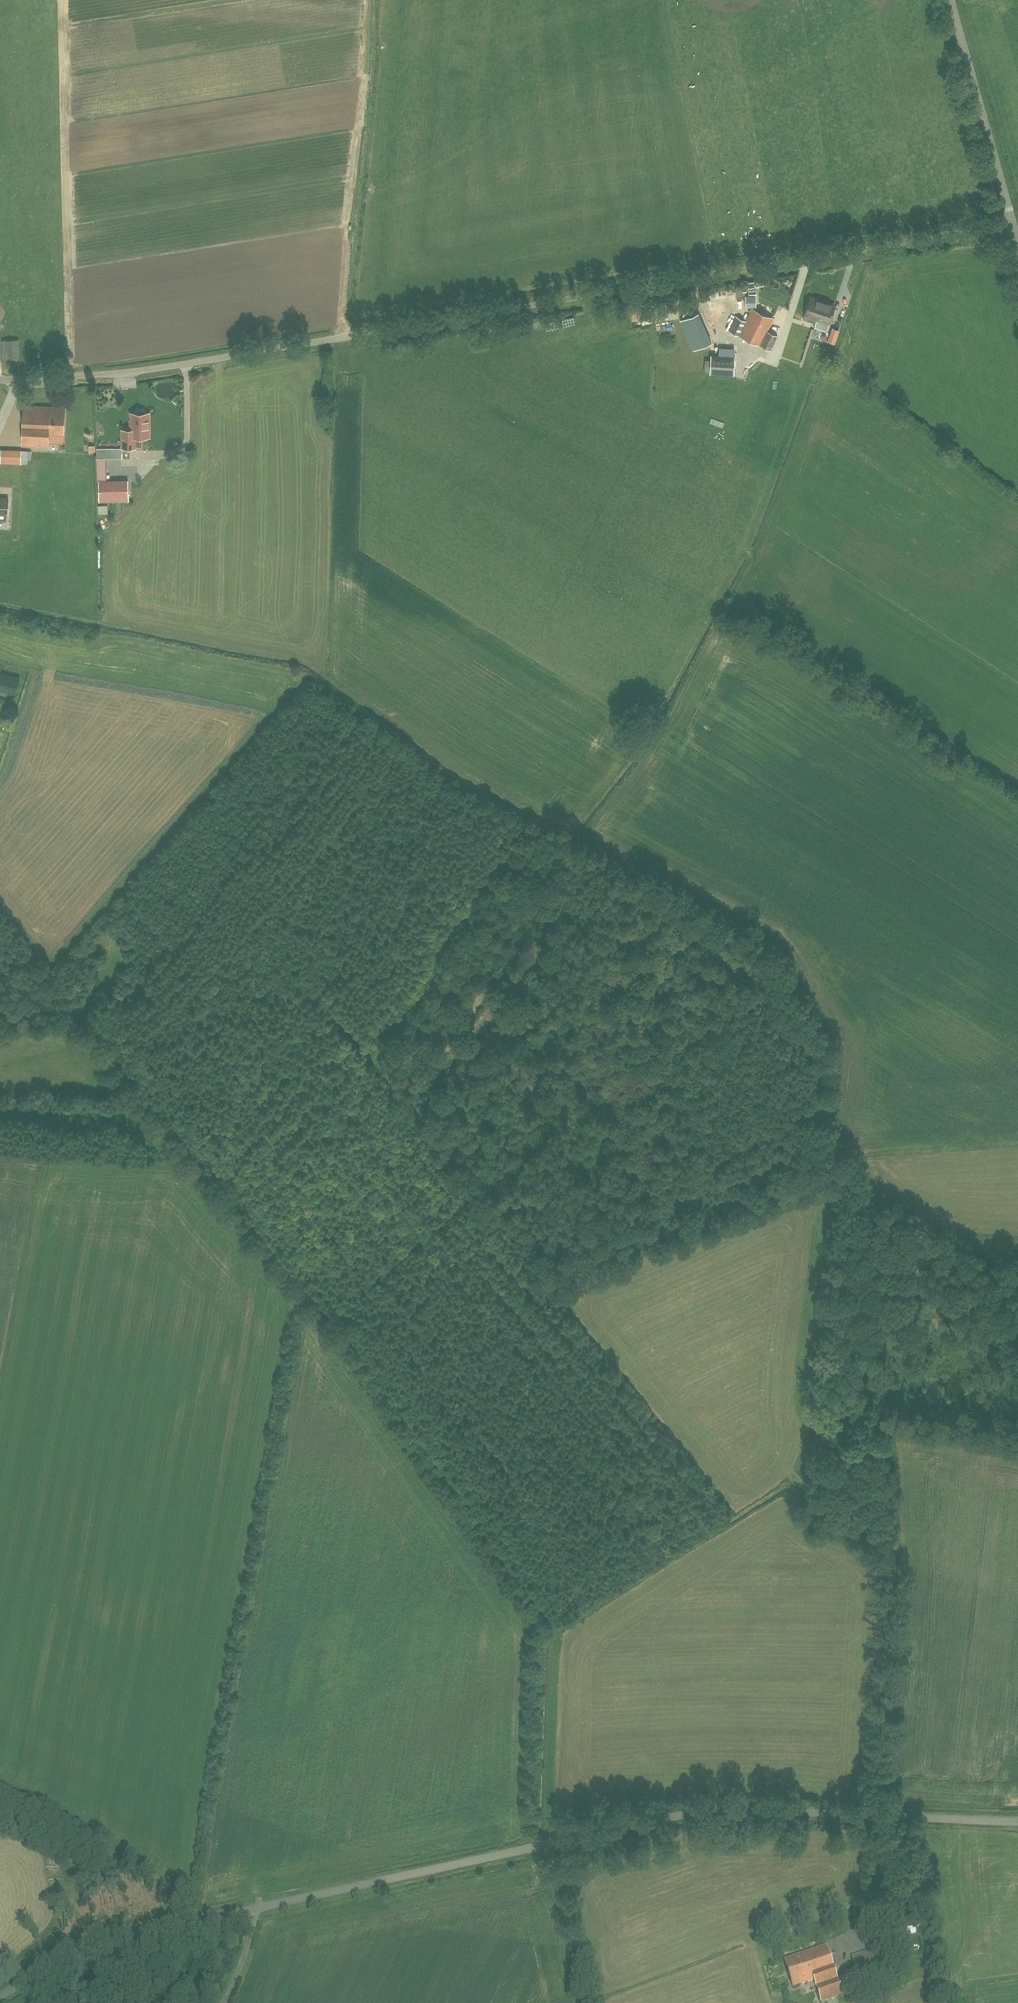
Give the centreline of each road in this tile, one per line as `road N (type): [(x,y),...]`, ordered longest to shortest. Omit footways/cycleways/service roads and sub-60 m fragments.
road 1 (unclassified): [(0,1993),(109,1939),(690,1815),(1017,1817)]
road 2 (unclassified): [(0,381),(135,374),(976,231),(1016,231)]
road 3 (track): [(797,1482),(897,1544),(879,1815)]
road 4 (unclassified): [(1016,231),(951,0)]

